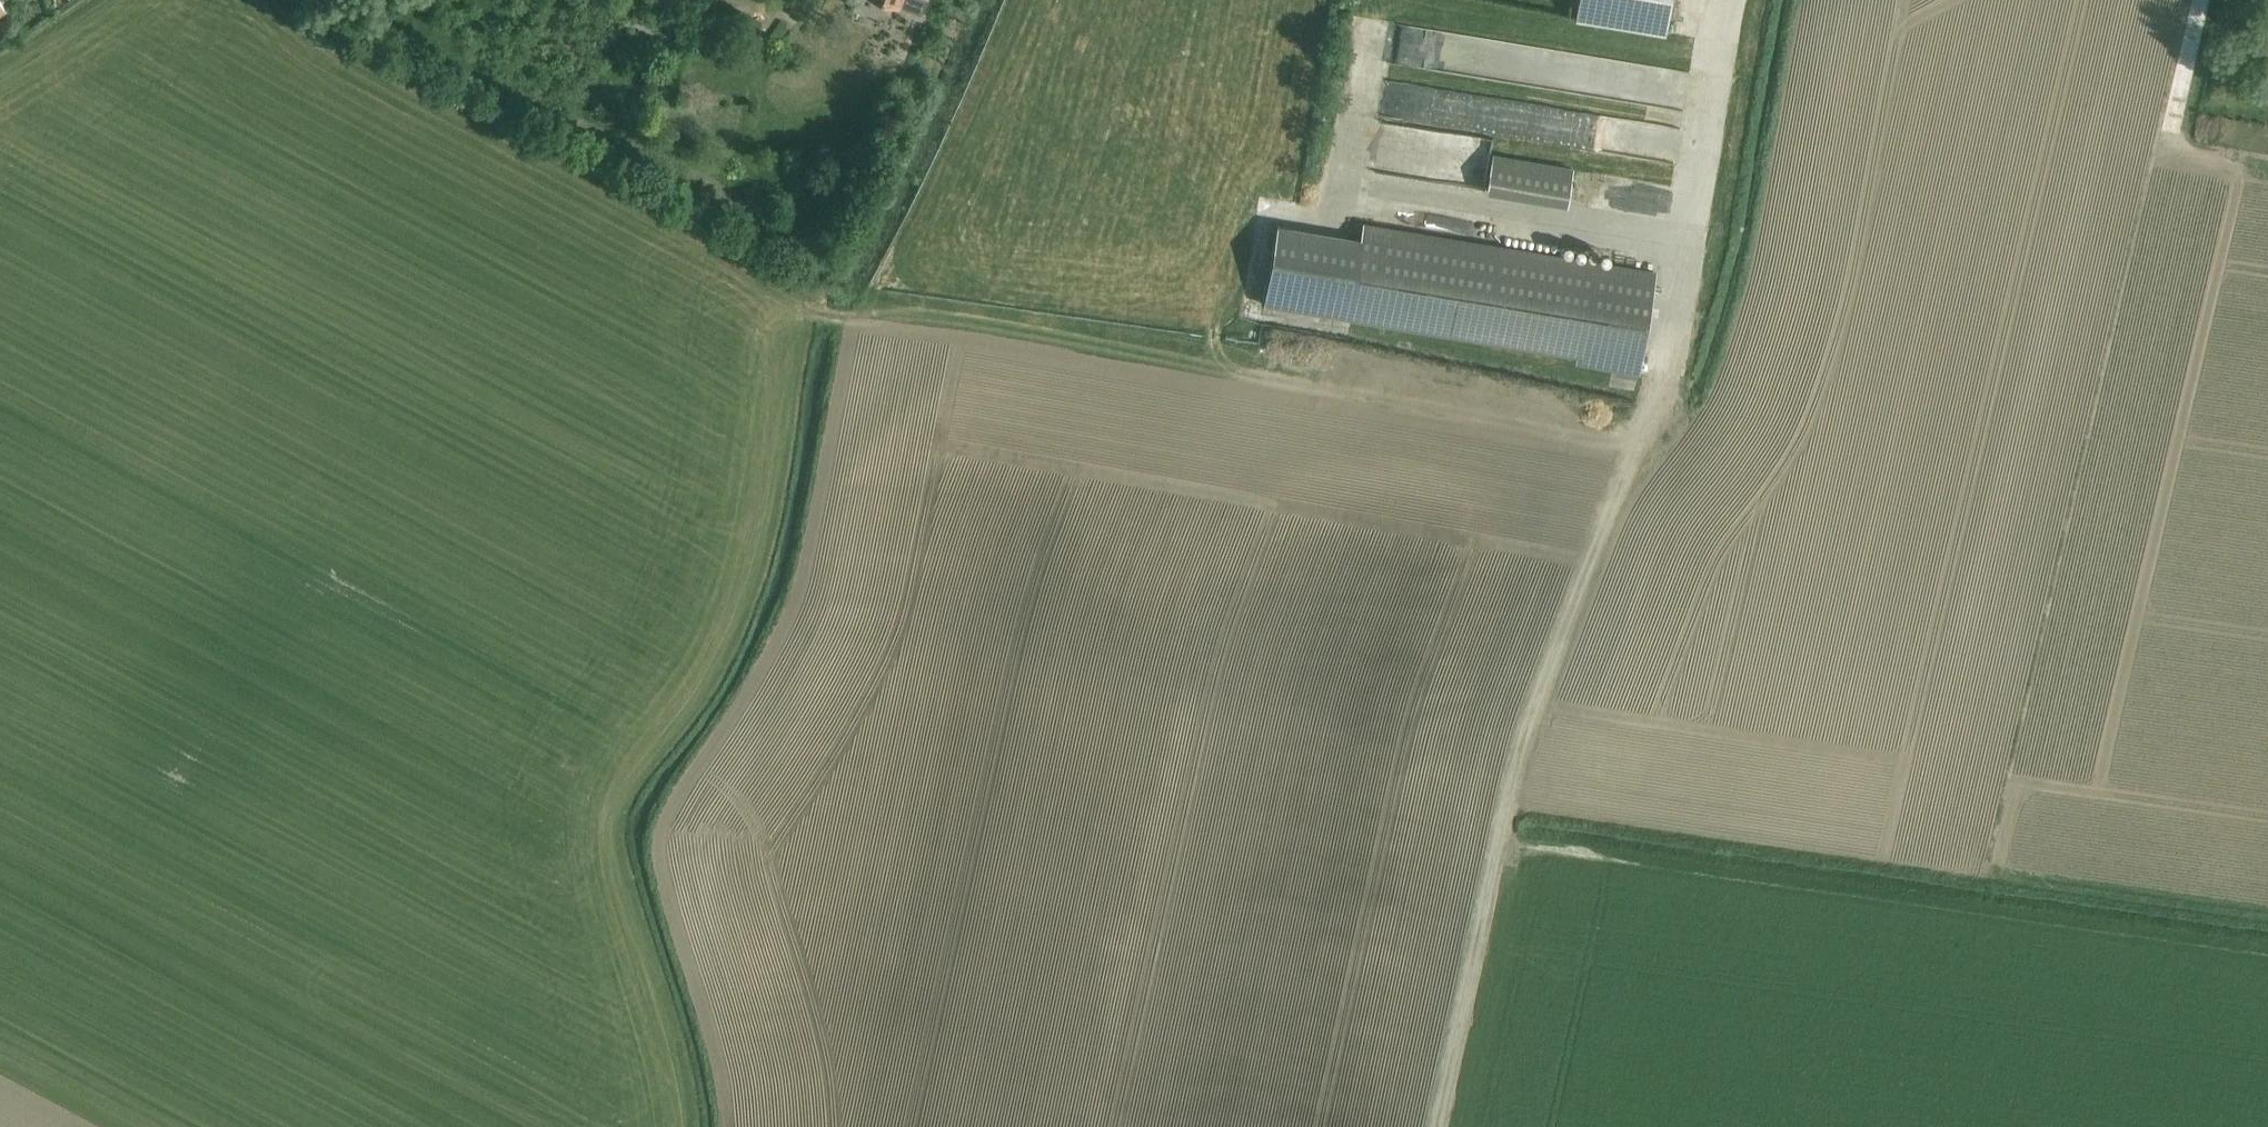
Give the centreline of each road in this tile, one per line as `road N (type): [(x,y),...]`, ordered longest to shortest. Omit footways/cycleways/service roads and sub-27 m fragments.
road 1 (track): [(807,303),(1572,439),(1636,434)]
road 2 (track): [(1438,1126),(1512,786),(1655,369)]
road 3 (track): [(2206,0),(2176,134),(2182,147),(2236,176),(2226,256)]

